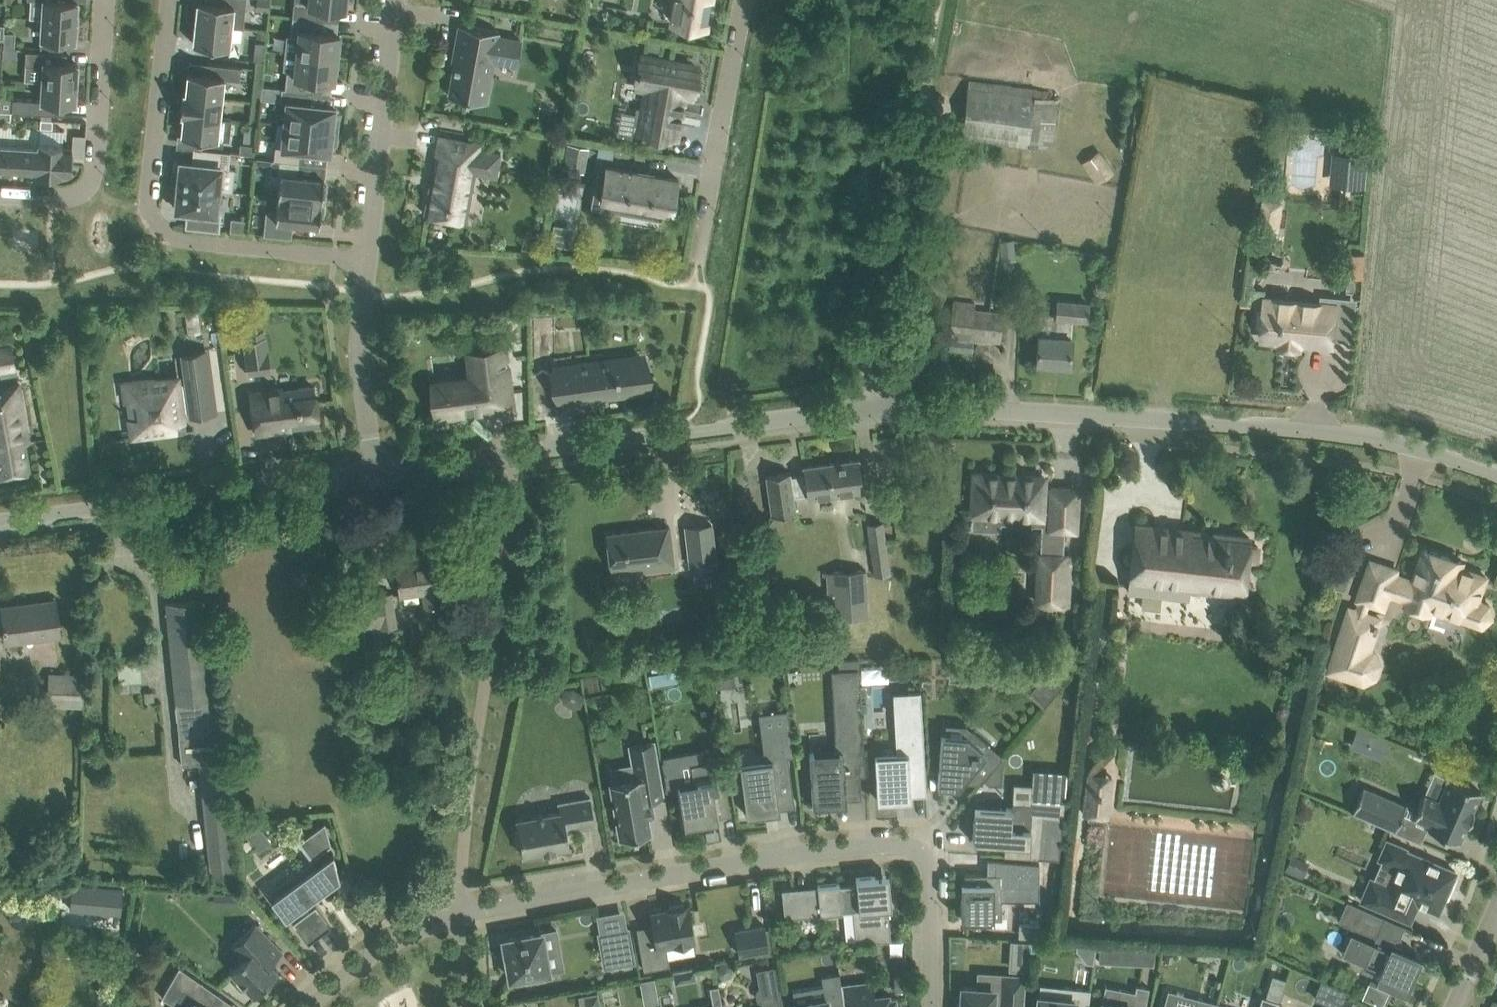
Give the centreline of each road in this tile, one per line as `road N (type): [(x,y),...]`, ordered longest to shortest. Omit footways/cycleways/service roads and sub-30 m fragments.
road 1 (unclassified): [(1496,476),(1397,441),(1306,428),(865,406),(513,454)]
road 2 (residential): [(308,1006),(365,959),(458,916),(655,876),(893,842),(919,851),(932,878),(934,1006)]
road 3 (residential): [(369,257),(188,243),(164,230),(151,211),(171,0)]
road 4 (unclassified): [(0,524),(377,470)]
road 5 (track): [(924,71),(876,308),(865,406)]
road 6 (residential): [(0,199),(67,201),(94,185),(107,0)]
road 7 (residential): [(743,0),(696,263)]
road 8 (residential): [(396,0),(369,257)]
road 9 (residential): [(369,257),(359,355),(377,470)]
road 10 (unclassified): [(377,470),(513,454)]

